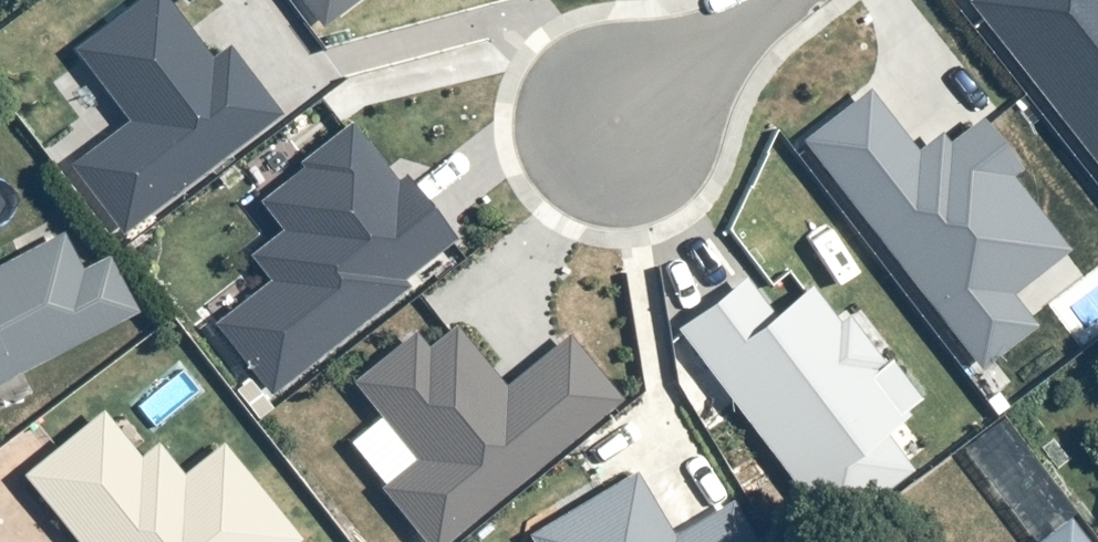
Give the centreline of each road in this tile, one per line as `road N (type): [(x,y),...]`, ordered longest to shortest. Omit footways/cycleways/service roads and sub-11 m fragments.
road 1 (residential): [(618,126),(783,0)]

